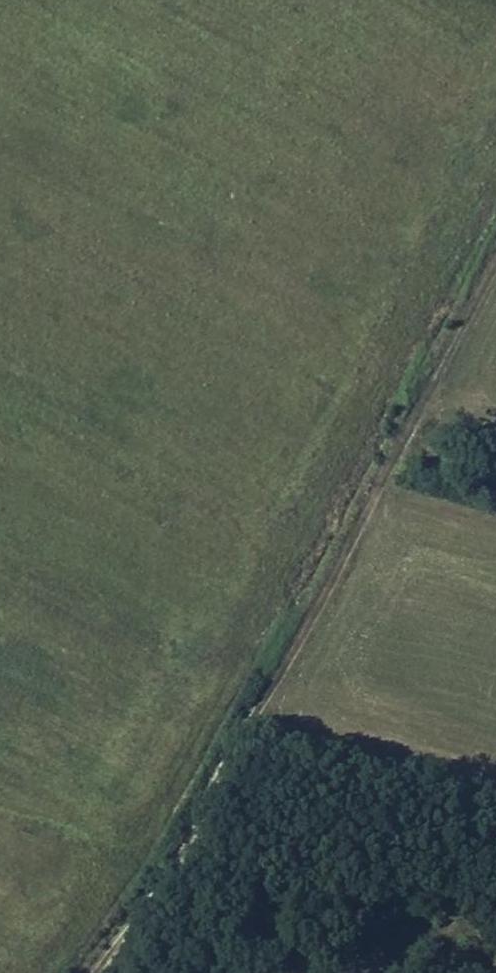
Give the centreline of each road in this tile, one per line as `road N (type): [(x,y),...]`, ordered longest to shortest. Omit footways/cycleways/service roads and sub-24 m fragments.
road 1 (track): [(74,972),(180,845),(330,573),(495,240)]

